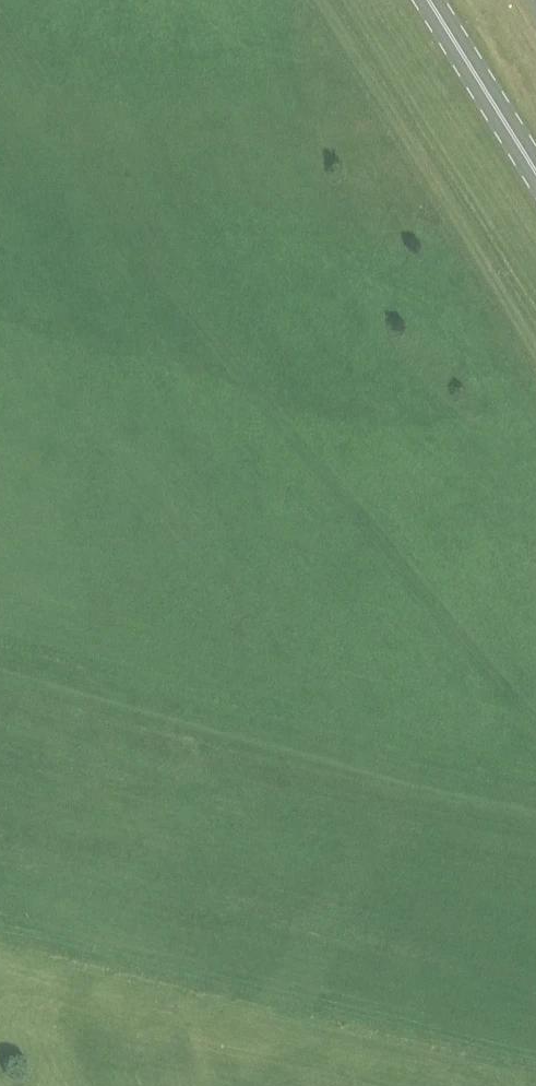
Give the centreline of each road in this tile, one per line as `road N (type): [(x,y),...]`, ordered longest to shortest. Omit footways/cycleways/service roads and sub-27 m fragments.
road 1 (track): [(535,310),(341,0)]
road 2 (primary): [(535,170),(431,0)]

